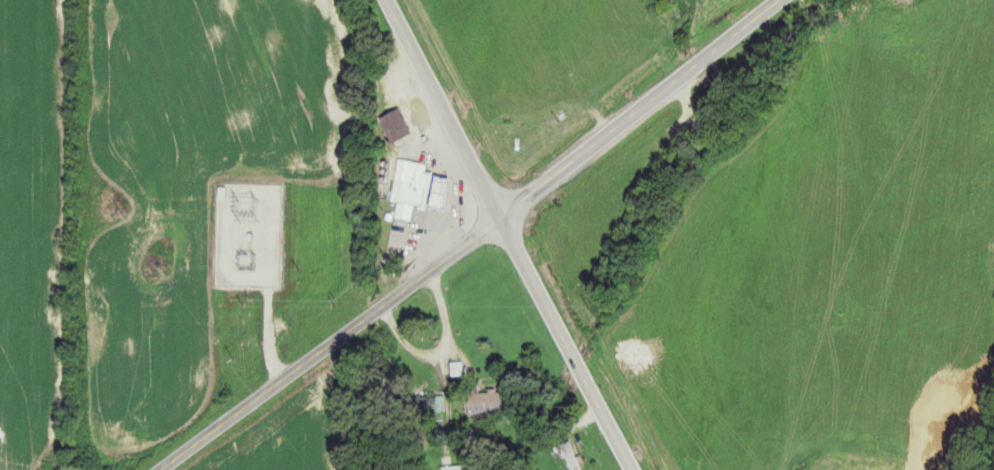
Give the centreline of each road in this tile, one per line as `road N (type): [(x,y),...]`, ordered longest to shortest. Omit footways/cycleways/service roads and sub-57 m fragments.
road 1 (secondary): [(384,0),(630,469)]
road 2 (tertiary): [(160,469),(498,214)]
road 3 (secondary): [(777,0),(498,214)]

